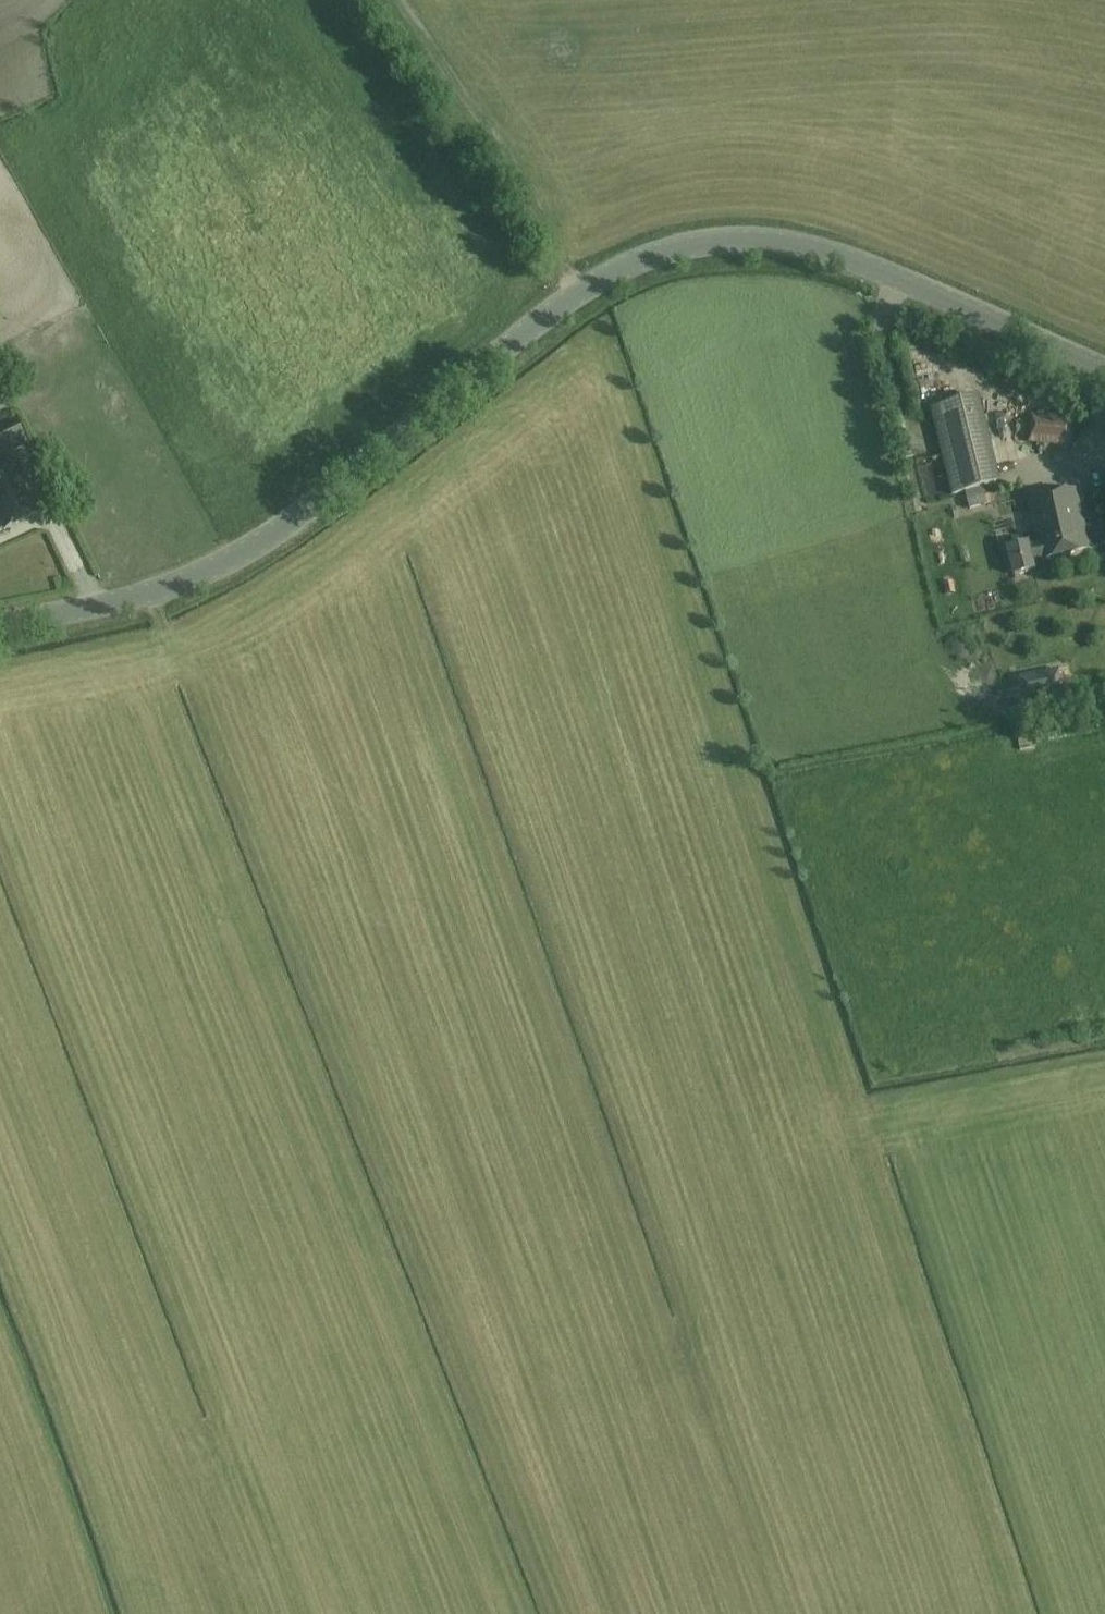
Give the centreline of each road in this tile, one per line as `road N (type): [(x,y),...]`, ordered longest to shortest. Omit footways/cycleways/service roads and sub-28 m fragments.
road 1 (unclassified): [(0,624),(101,601),(193,567),(347,474),(553,308),(672,245),(784,234),(852,249),(1104,362)]

